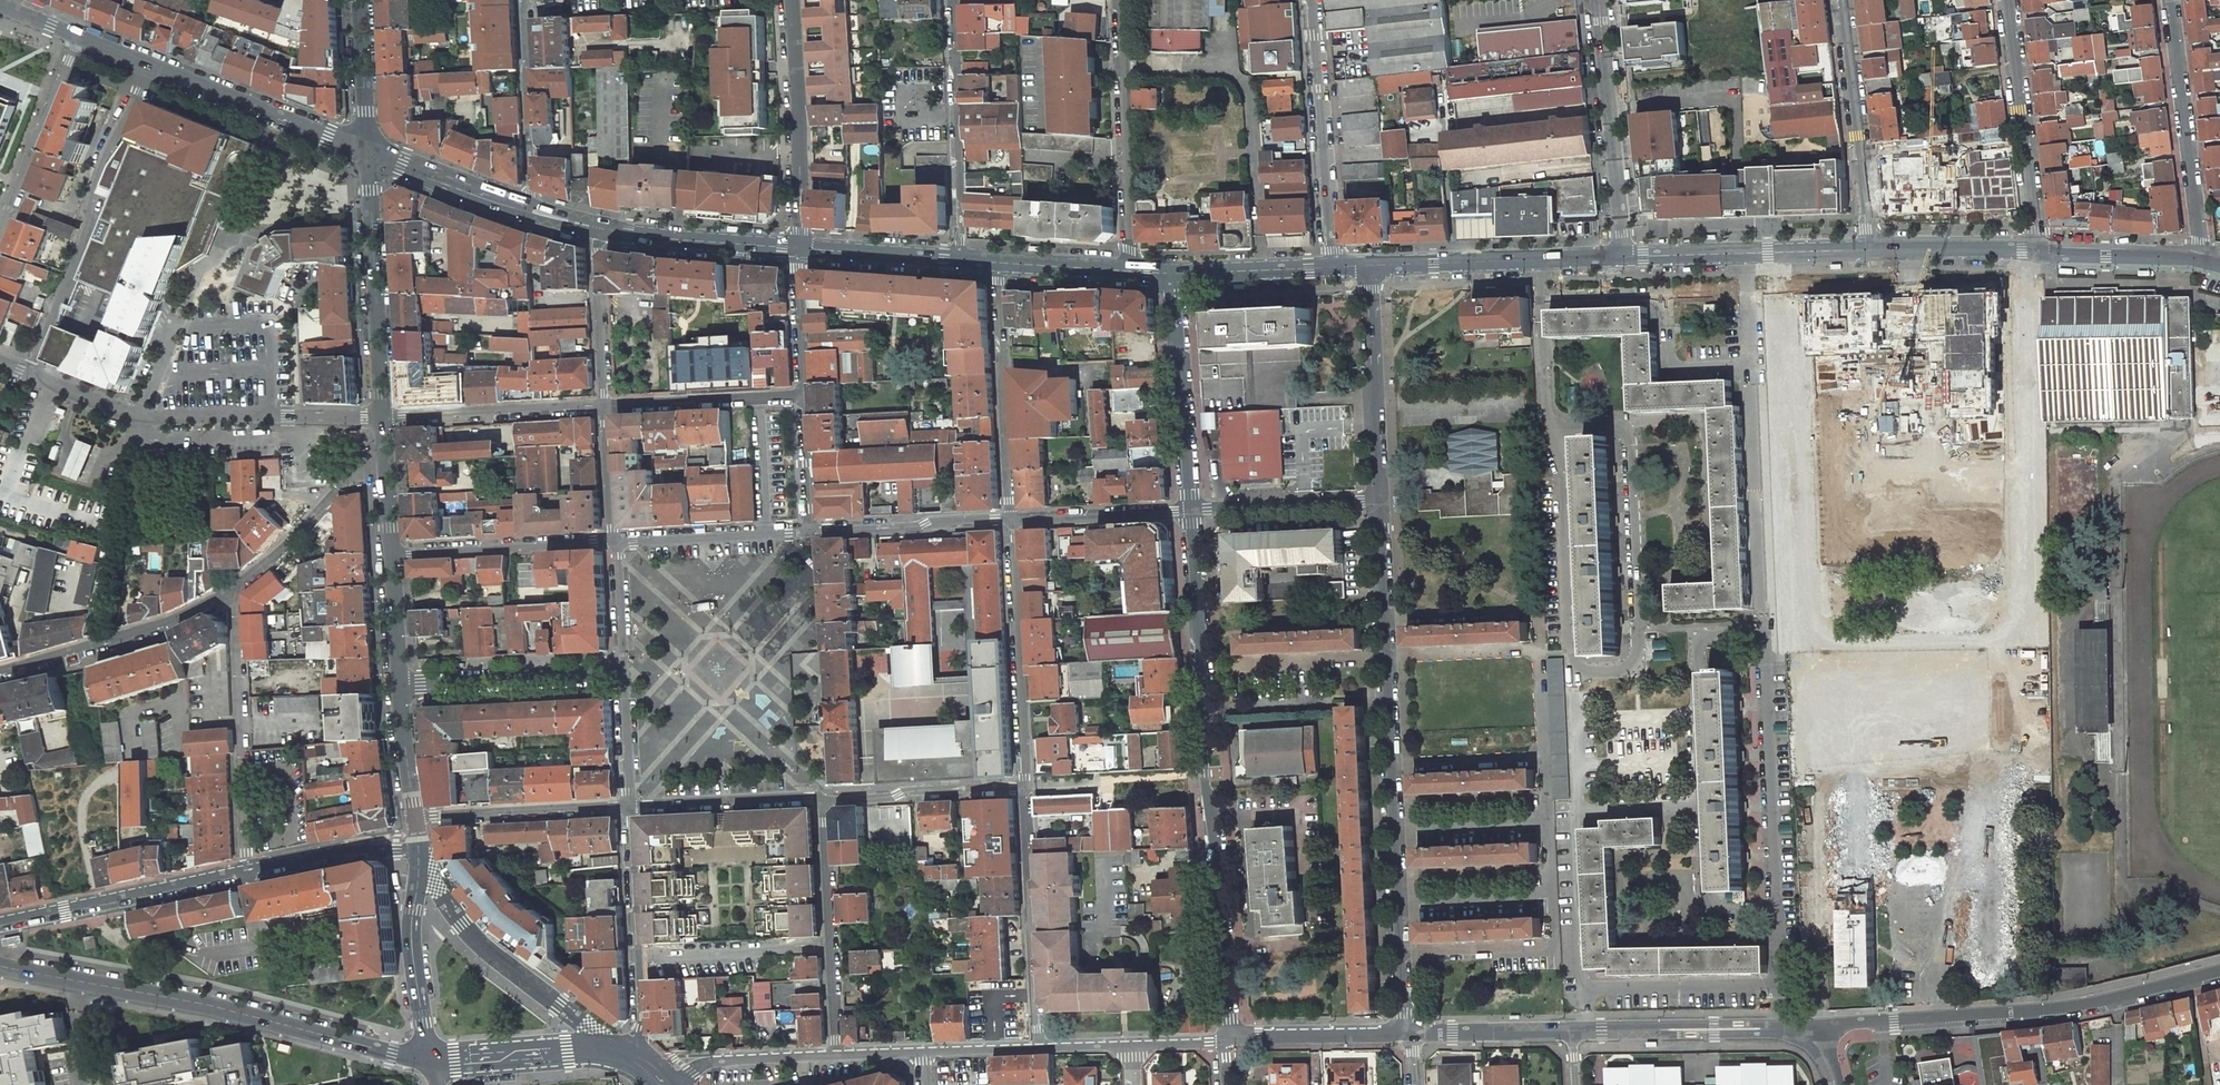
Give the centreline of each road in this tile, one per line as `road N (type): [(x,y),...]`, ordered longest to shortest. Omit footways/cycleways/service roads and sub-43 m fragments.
road 1 (unclassified): [(1410,1031),(1376,498)]
road 2 (residential): [(1193,508),(1224,1040)]
road 3 (unclassified): [(1821,1030),(2113,1002),(2219,974)]
road 4 (unclassified): [(30,372),(152,418),(385,415)]
road 5 (unclassified): [(93,984),(433,1061)]
road 6 (unclassified): [(155,69),(98,169),(93,216),(30,372)]
road 7 (unclassified): [(249,871),(234,594)]
road 8 (residential): [(1122,0),(1132,272)]
road 9 (residential): [(1013,519),(1027,787)]
road 10 (unclassified): [(1333,267),(1312,0)]
road 11 (primary): [(385,415),(368,148)]
road 12 (residential): [(2203,261),(2173,0)]
road 13 (residential): [(963,261),(957,0)]
road 14 (residential): [(1598,0),(1623,257)]
road 15 (residential): [(1027,787),(1036,1045)]
road 16 (residential): [(999,264),(1013,519)]
road 17 (residential): [(829,798),(837,1053)]
road 18 (unclassified): [(0,922),(249,871)]
road 19 (unclassified): [(1568,1030),(1821,1030)]
road 20 (secondary): [(1371,266),(1623,257)]
road 21 (secondary): [(1623,257),(1875,250)]
road 22 (residential): [(636,1058),(642,1030),(628,807)]
road 23 (residential): [(1875,250),(1844,0)]
road 24 (residential): [(2008,0),(2039,248)]
road 25 (unclassified): [(234,594),(159,633),(0,676)]
road 26 (residential): [(791,0),(802,247)]
road 27 (residential): [(1172,273),(1193,508)]
road 28 (unclassified): [(1376,498),(1371,266)]
road 29 (secondary): [(155,69),(368,148)]
road 30 (unclassified): [(393,553),(617,541)]
road 31 (unclassified): [(607,408),(385,415)]
road 32 (residential): [(622,681),(401,684)]
road 33 (unclassified): [(0,240),(80,37)]
road 34 (residential): [(533,213),(522,0)]
road 35 (residential): [(628,807),(415,817)]
road 36 (secondary): [(596,229),(802,247)]
road 37 (unclassified): [(387,464),(350,478),(234,594)]
road 38 (unclassified): [(812,529),(1013,519)]
road 39 (residential): [(829,798),(628,807)]
road 40 (primary): [(423,864),(411,936),(433,1061)]
road 41 (residential): [(1027,787),(829,798)]
road 42 (unclassified): [(803,395),(607,408)]
road 43 (unclassified): [(617,541),(812,529)]
road 44 (primary): [(433,1061),(620,1047)]
road 45 (unclassified): [(1224,1040),(1410,1031)]
road 46 (unclassified): [(1193,508),(1376,498)]
road 47 (unclassified): [(1013,519),(1193,508)]
road 48 (residential): [(607,408),(596,229)]
road 49 (secondary): [(368,148),(533,213)]
road 50 (unclassified): [(666,1084),(715,1060),(837,1053)]
road 51 (unclassified): [(249,871),(417,838)]
road 52 (secondary): [(2039,248),(2203,261)]
road 53 (secondary): [(1875,250),(2039,248)]
road 54 (secondary): [(802,247),(963,261)]
road 55 (secondary): [(1172,273),(1333,267)]
road 56 (unclassified): [(1410,1031),(1568,1030)]
road 57 (primary): [(360,0),(368,148)]
road 58 (residential): [(802,247),(803,395)]
road 59 (residential): [(622,681),(617,541)]
road 60 (residential): [(803,395),(812,529)]
road 61 (primary): [(415,817),(401,684)]
road 62 (residential): [(617,541),(607,408)]
road 63 (secondary): [(999,264),(1132,272)]
road 64 (primary): [(401,684),(393,553)]
road 65 (residential): [(628,807),(622,681)]

